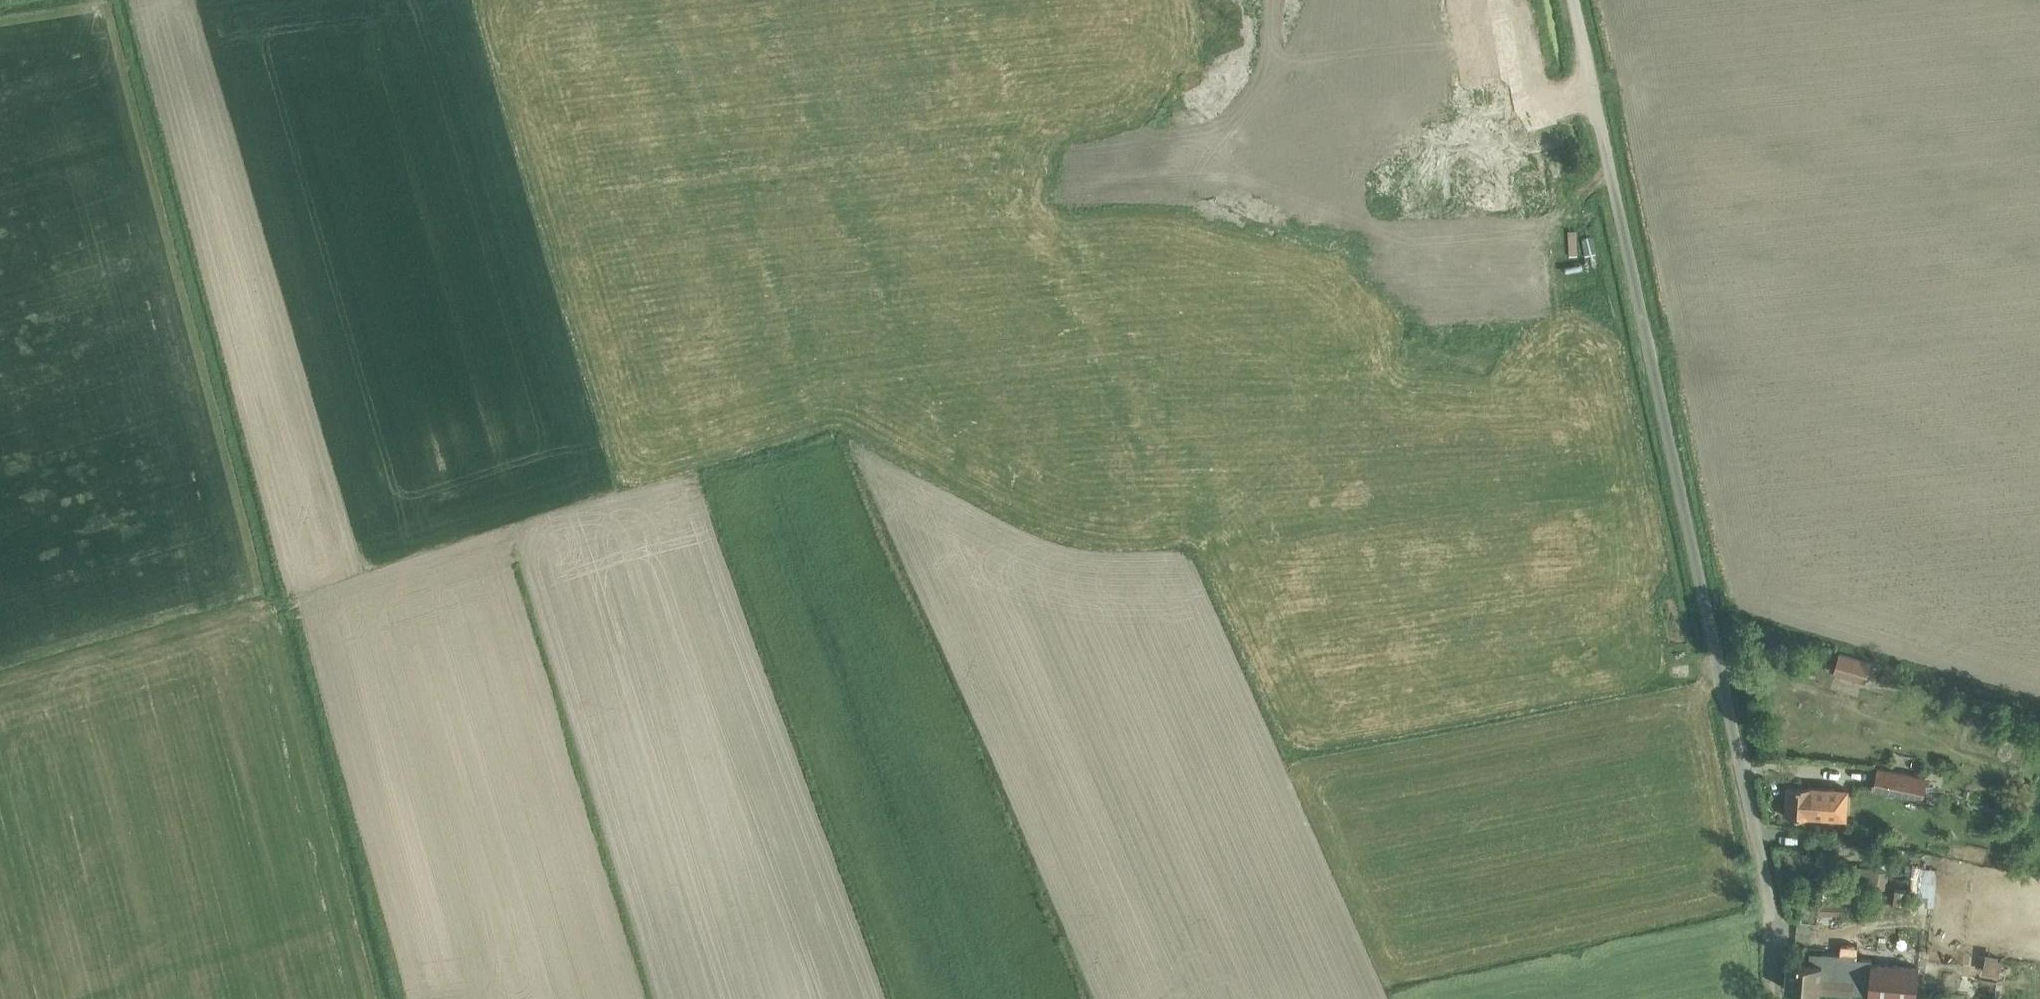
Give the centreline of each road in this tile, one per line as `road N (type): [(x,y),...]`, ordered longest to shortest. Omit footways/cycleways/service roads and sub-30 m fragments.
road 1 (unclassified): [(1771,901),(1574,0)]

